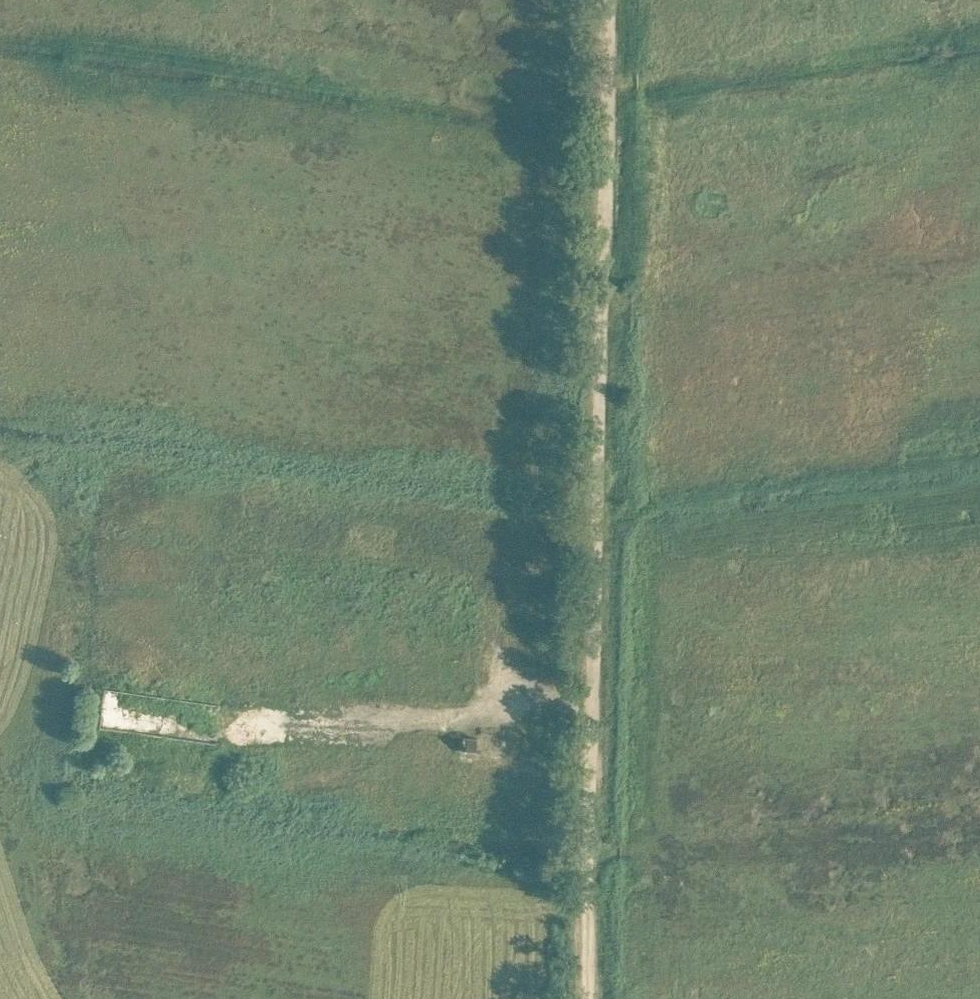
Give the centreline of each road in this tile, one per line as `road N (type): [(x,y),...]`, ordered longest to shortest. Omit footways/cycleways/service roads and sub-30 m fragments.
road 1 (track): [(609,0),(590,998)]

